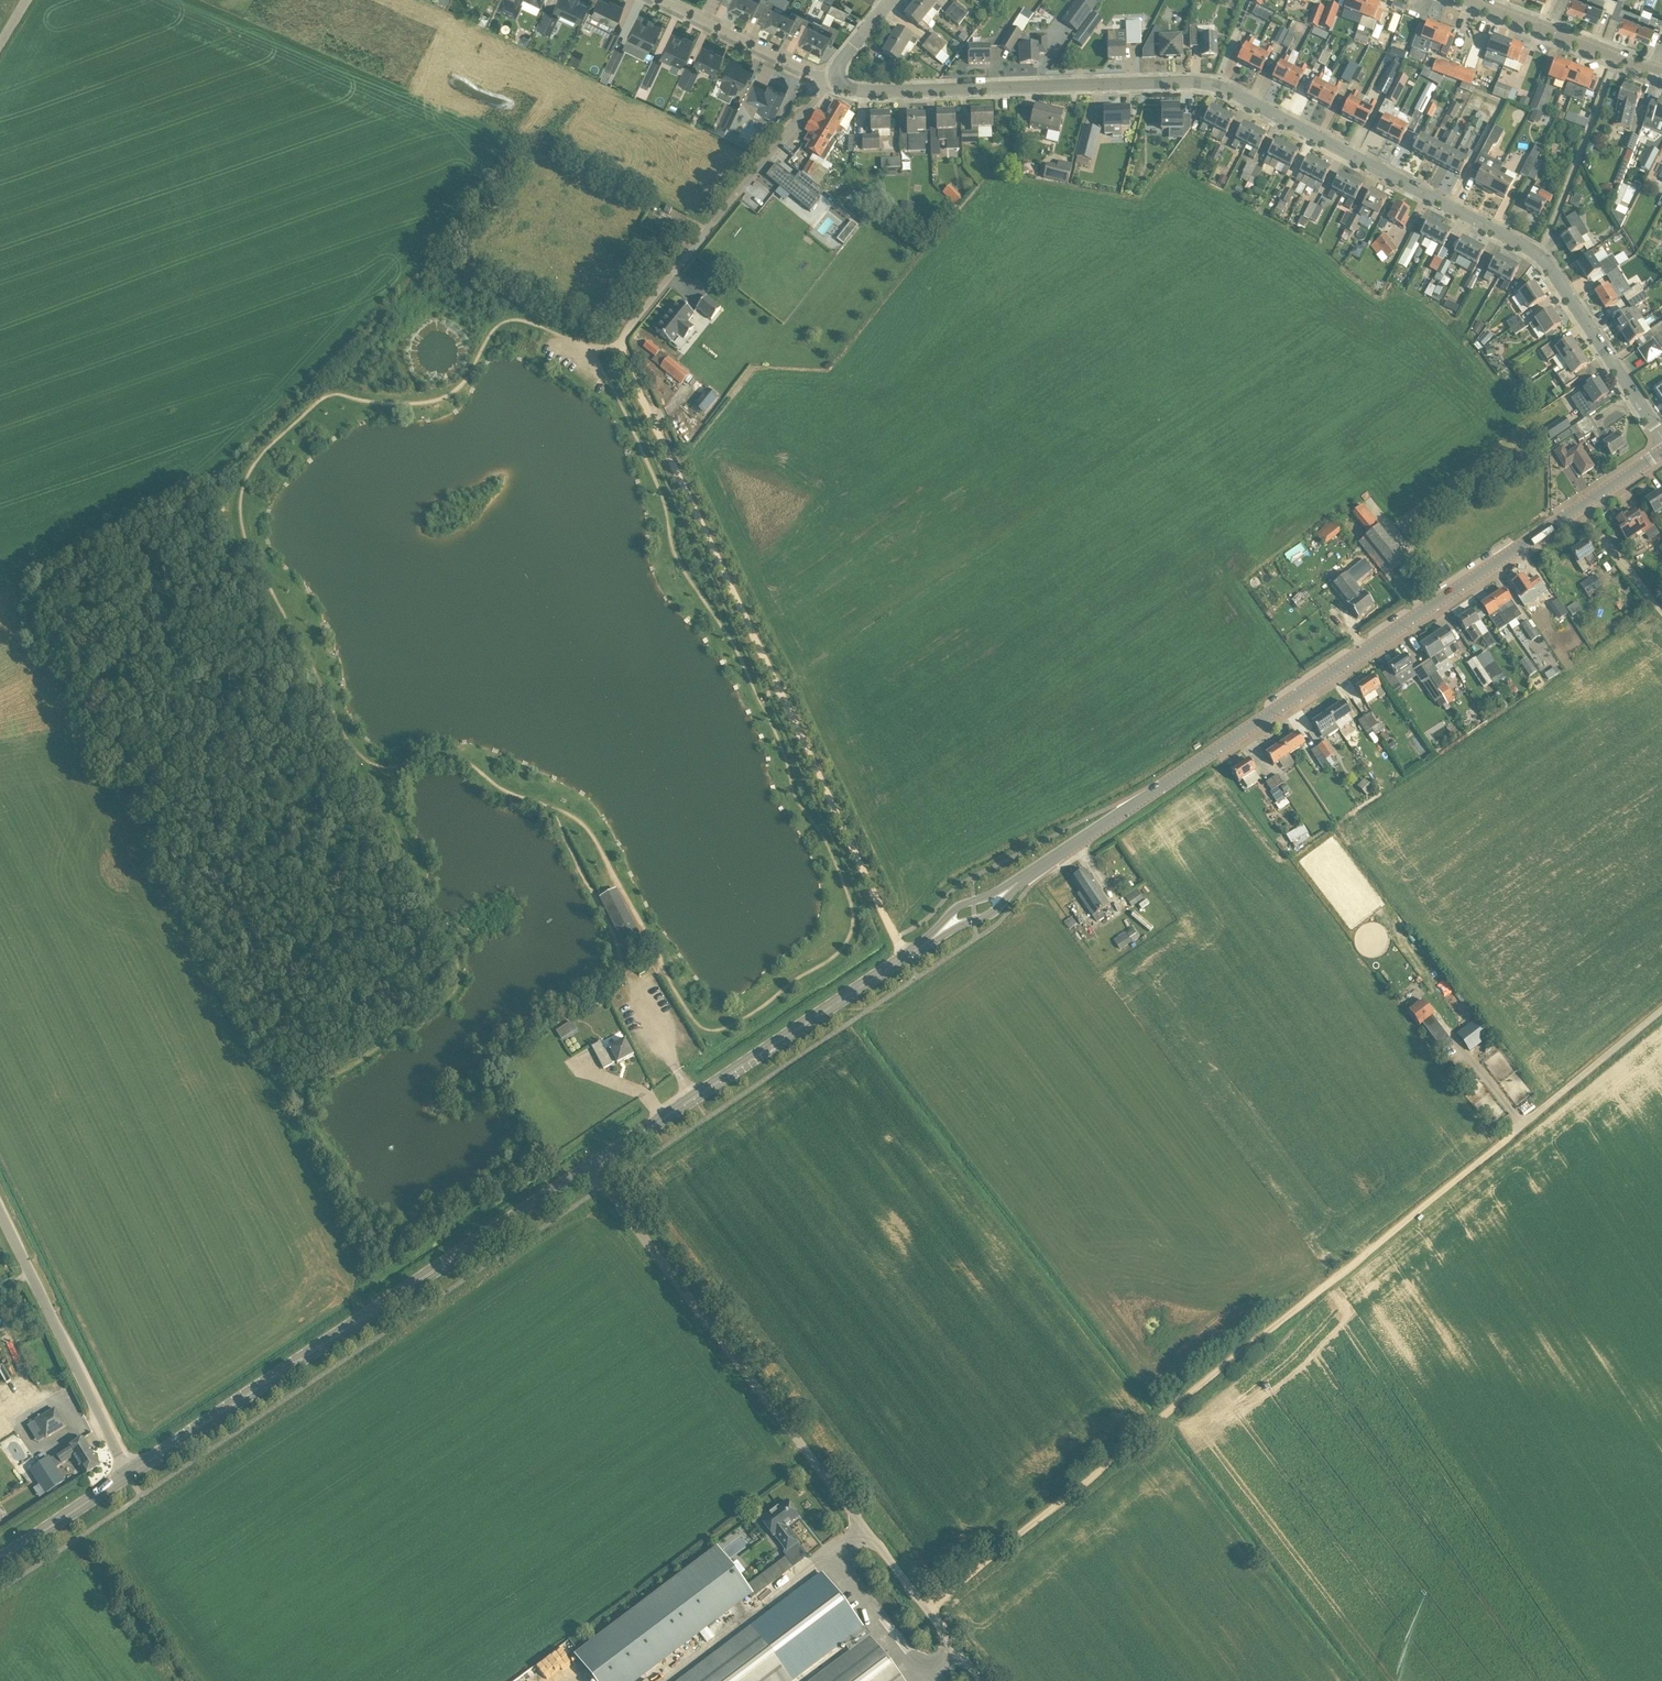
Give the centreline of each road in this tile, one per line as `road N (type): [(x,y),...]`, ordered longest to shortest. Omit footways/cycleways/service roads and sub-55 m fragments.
road 1 (residential): [(1661,433),(1542,253),(1218,83),(870,91),(826,79)]
road 2 (track): [(1522,1124),(930,1608)]
road 3 (track): [(905,959),(621,342)]
road 4 (unclassified): [(984,1680),(591,1169)]
road 5 (secondary): [(1045,867),(1577,508)]
road 6 (secondary): [(130,1470),(591,1169)]
road 7 (secondary): [(591,1169),(905,959)]
road 8 (unclassified): [(625,333),(826,79)]
road 9 (unclassified): [(130,1470),(0,1204)]
road 10 (tertiary): [(1653,70),(1470,0)]
road 11 (residential): [(826,79),(662,0)]
road 12 (unclassified): [(1522,1124),(1661,1011)]
road 13 (track): [(72,1545),(176,1680)]
road 14 (secondary): [(1045,867),(962,906),(905,959)]
road 15 (secondary): [(905,959),(990,917),(1045,867)]
road 16 (secondary): [(0,1557),(130,1470)]
road 17 (unclassified): [(1661,612),(1577,508)]

